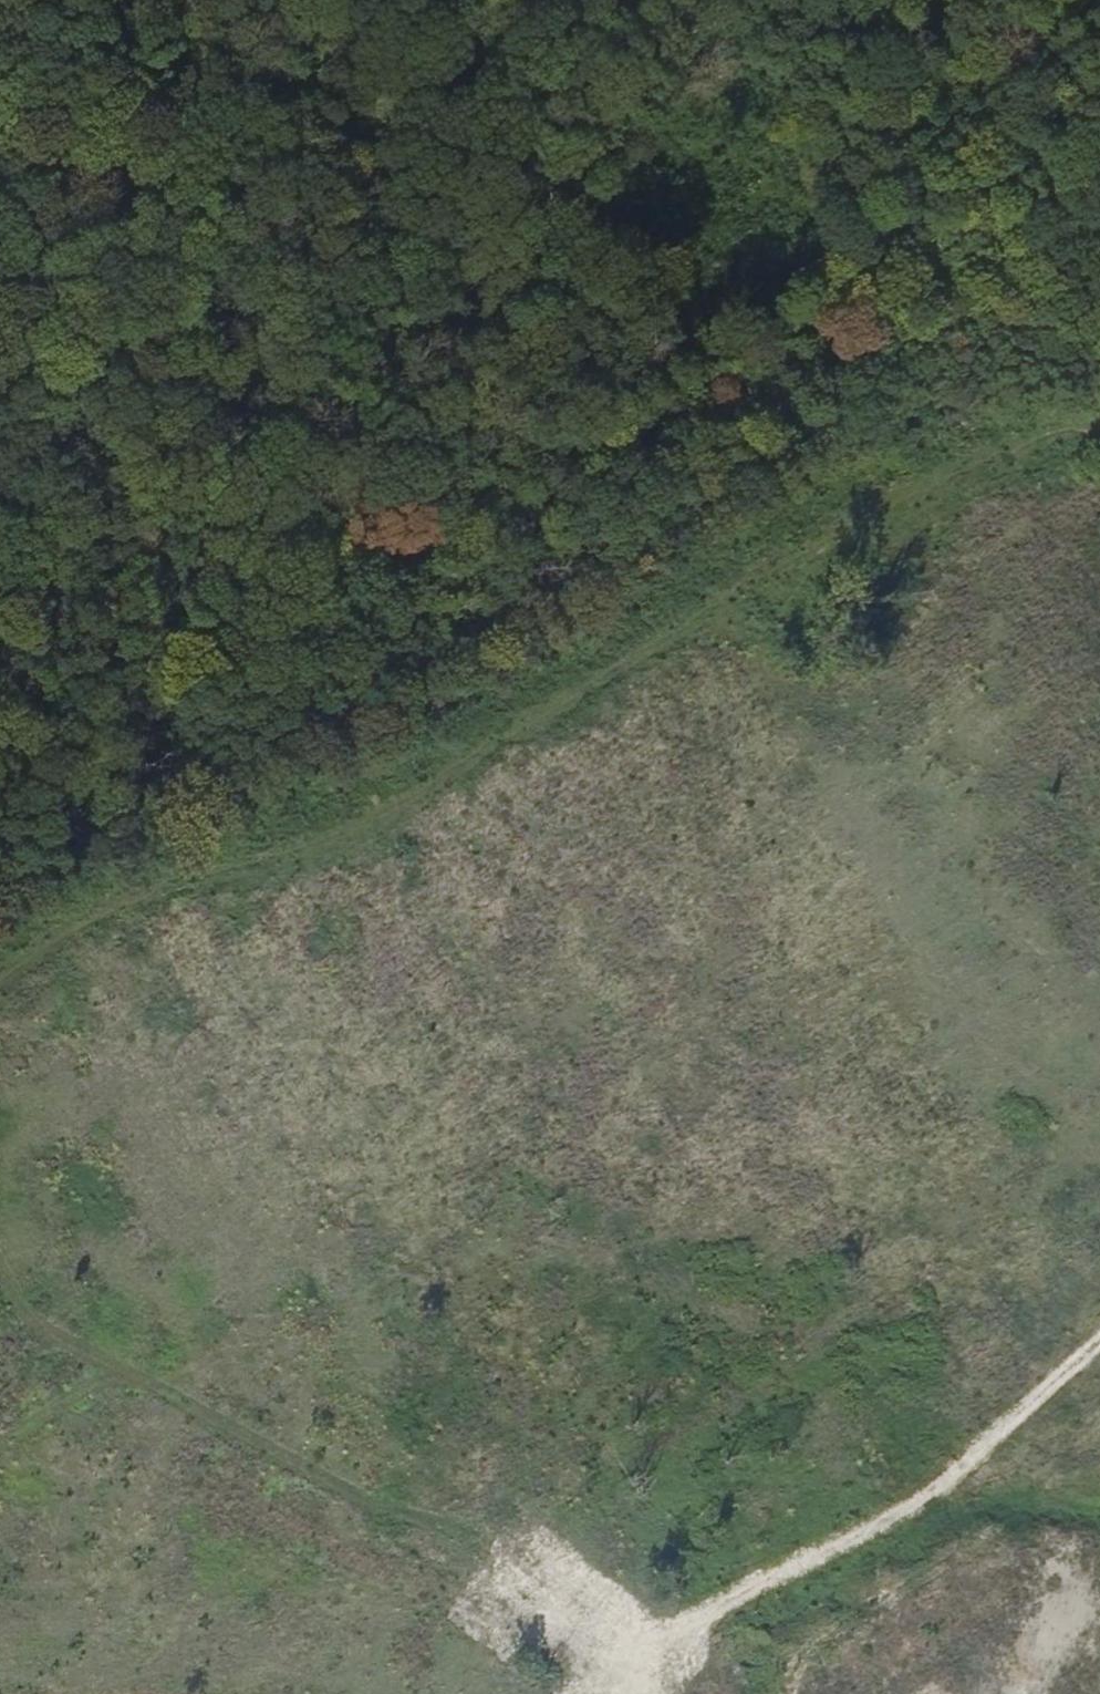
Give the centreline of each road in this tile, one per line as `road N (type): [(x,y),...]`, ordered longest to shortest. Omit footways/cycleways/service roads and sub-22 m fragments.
road 1 (track): [(1099,1341),(931,1501),(676,1628),(600,1658),(488,1585)]

